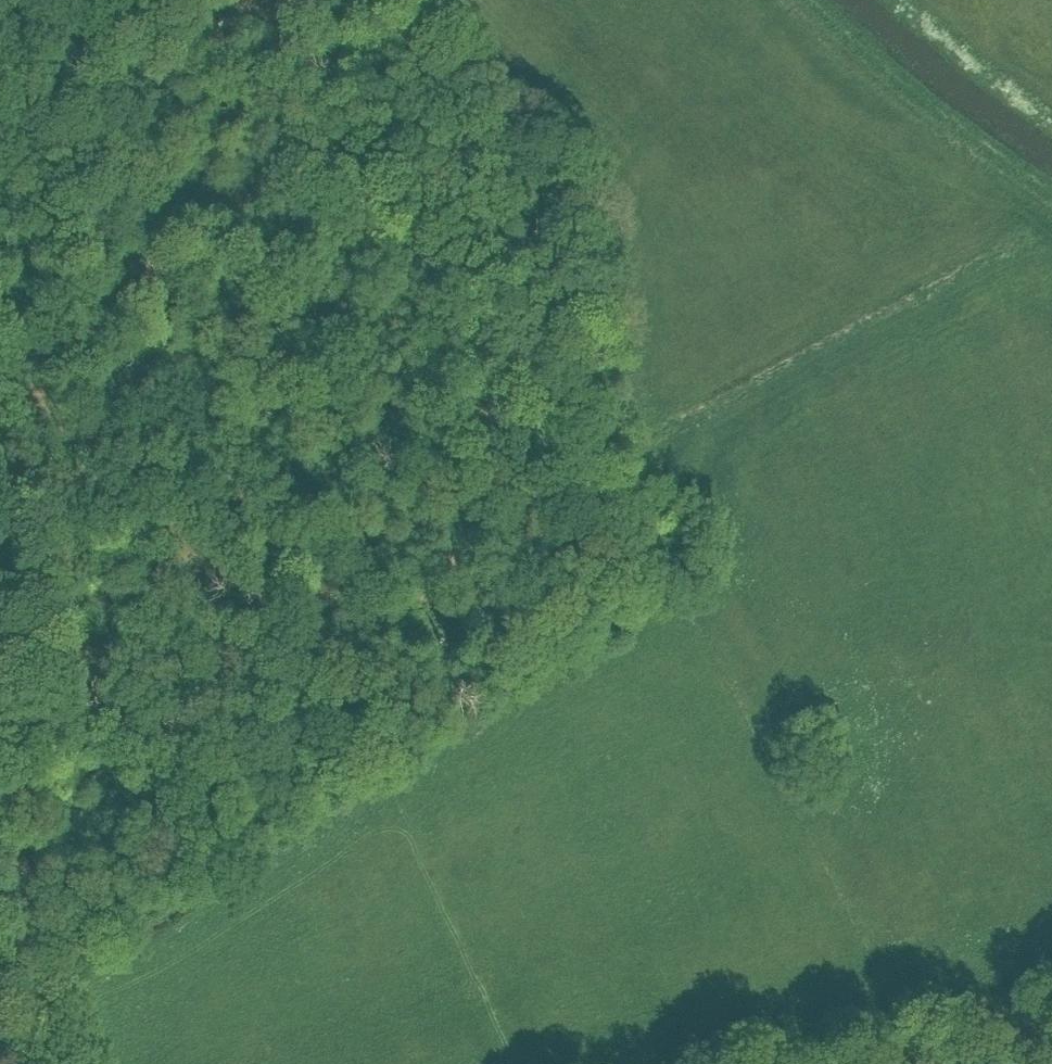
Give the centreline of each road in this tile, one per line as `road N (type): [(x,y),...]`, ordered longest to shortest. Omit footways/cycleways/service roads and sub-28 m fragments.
road 1 (track): [(60,1063),(0,847)]

